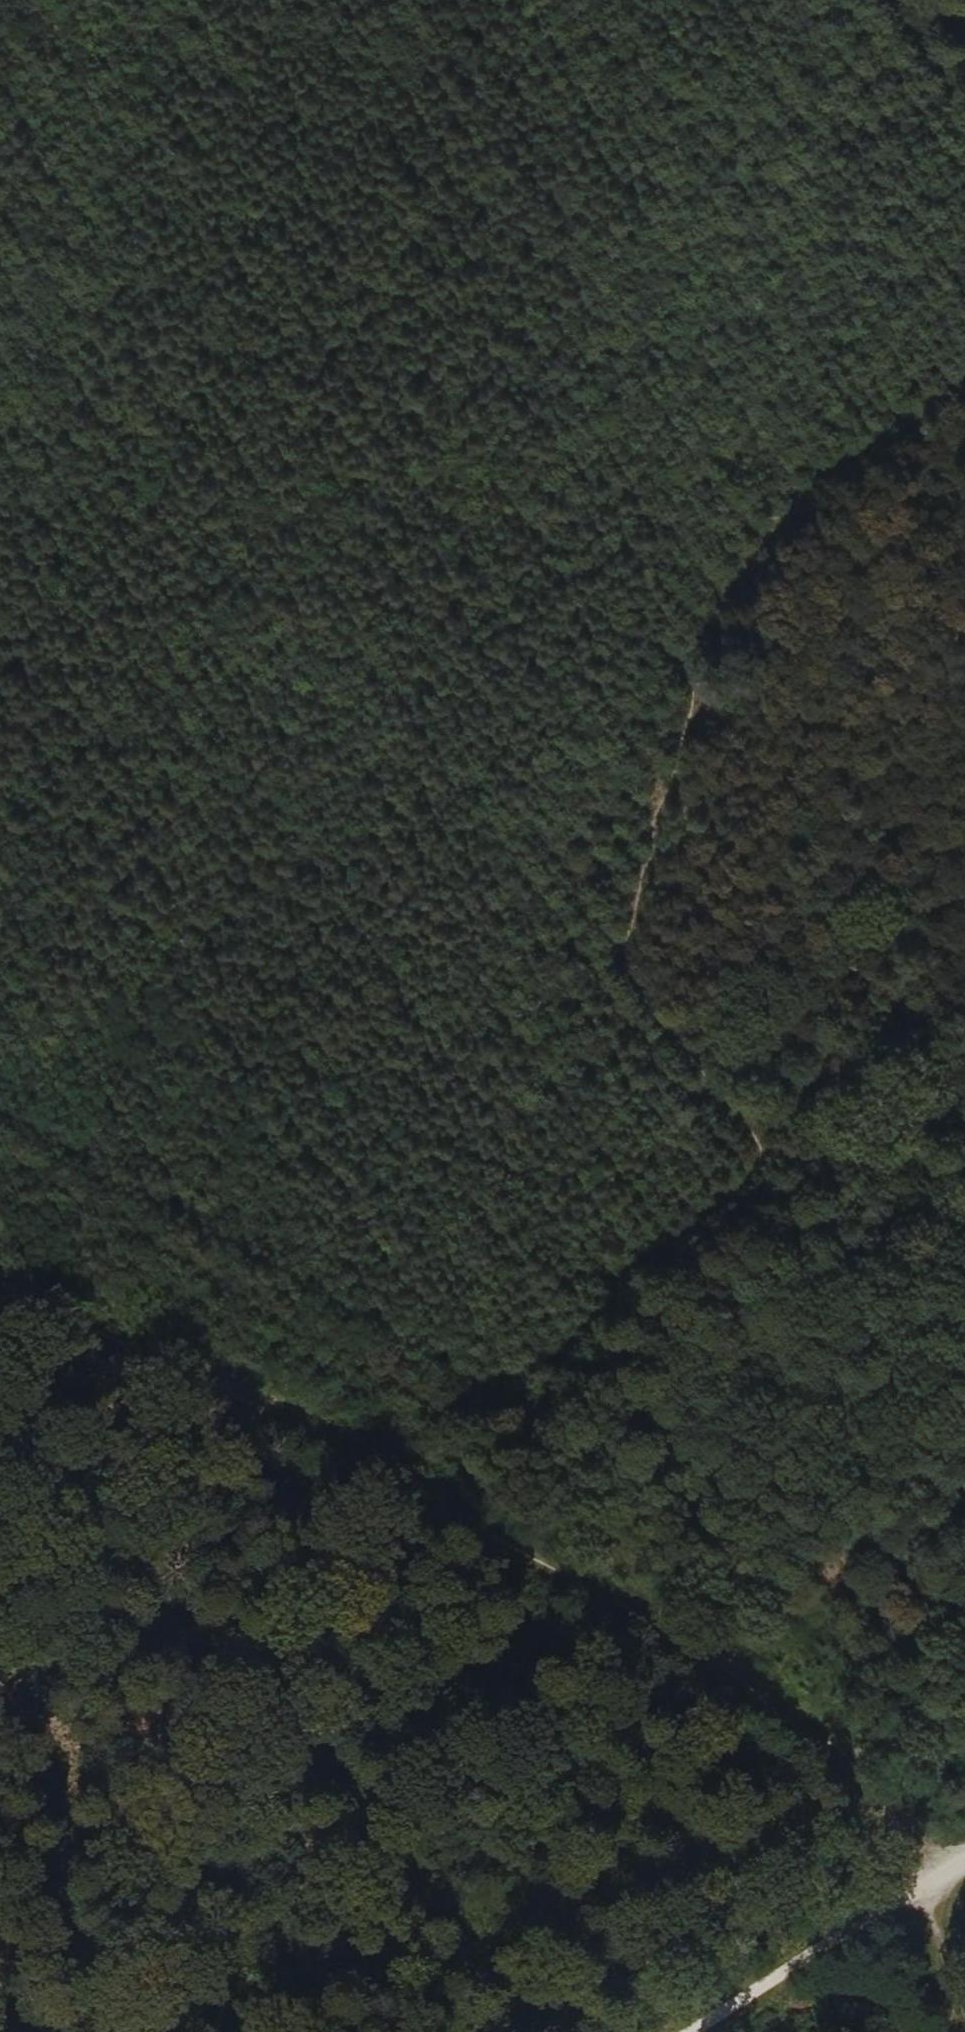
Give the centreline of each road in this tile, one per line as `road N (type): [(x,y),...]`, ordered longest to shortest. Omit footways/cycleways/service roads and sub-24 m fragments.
road 1 (track): [(693,2031),(964,1859)]
road 2 (track): [(964,2012),(937,1942),(930,1876)]

